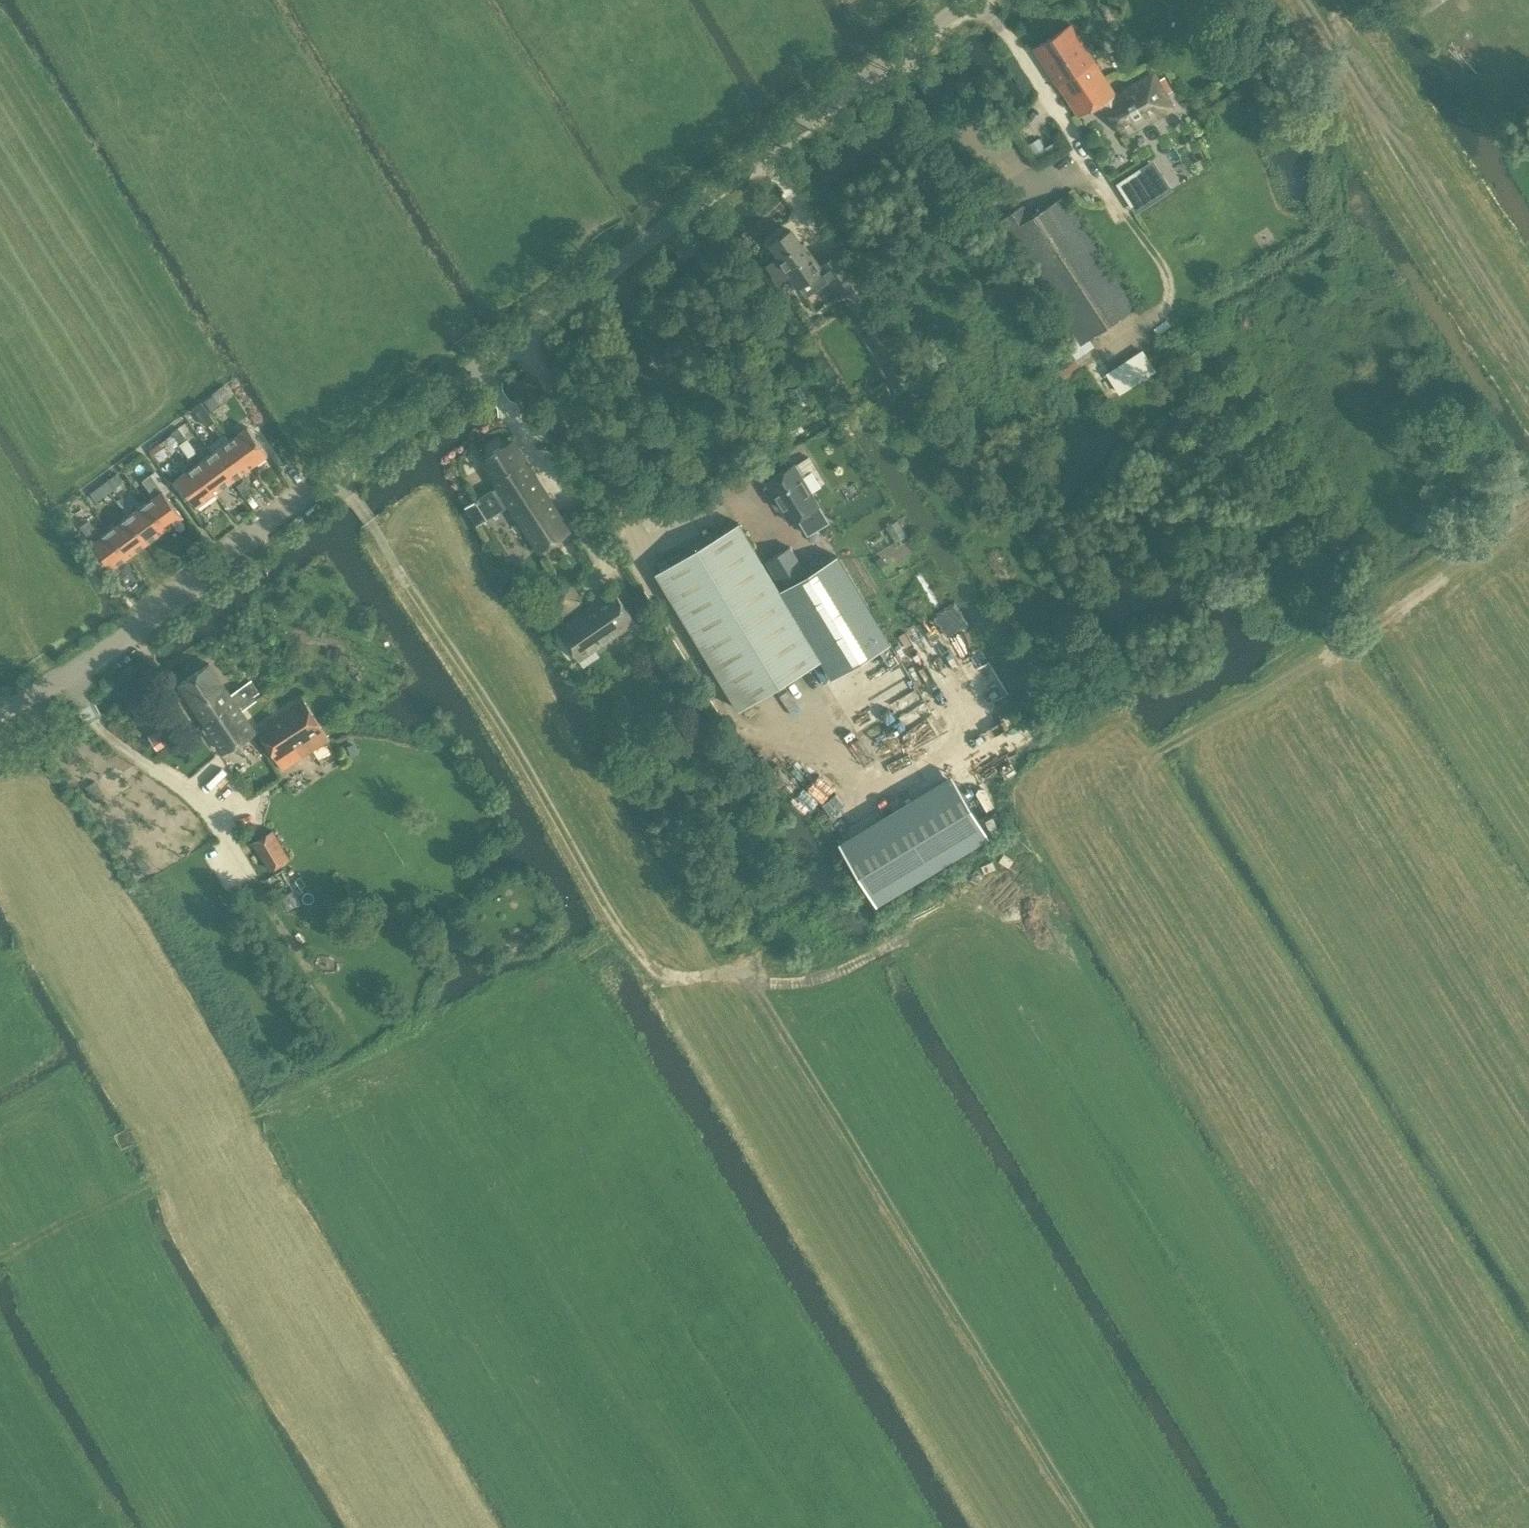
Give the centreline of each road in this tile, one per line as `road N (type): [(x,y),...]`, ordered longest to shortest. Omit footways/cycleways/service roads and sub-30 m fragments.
road 1 (unclassified): [(0,704),(100,652),(771,144),(975,0)]
road 2 (track): [(397,568),(647,967),(677,980),(809,981),(888,946)]
road 3 (track): [(751,981),(1093,1527)]

